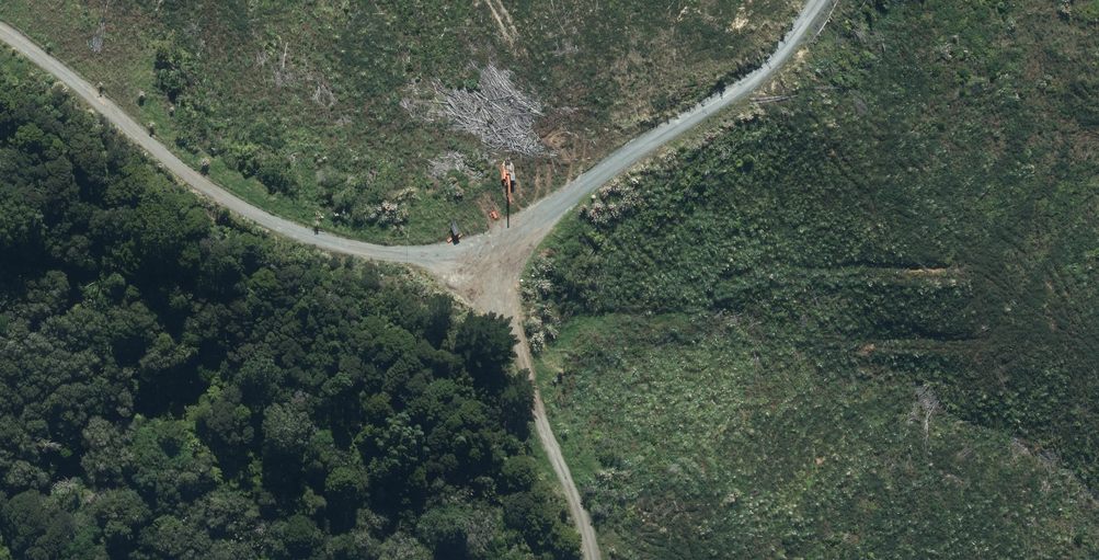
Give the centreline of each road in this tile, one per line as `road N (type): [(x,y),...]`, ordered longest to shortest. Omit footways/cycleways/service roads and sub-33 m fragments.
road 1 (track): [(826,0),(743,92),(612,153),(523,214),(426,235),(296,219),(218,174),(0,20)]
road 2 (track): [(594,559),(578,463),(536,331),(523,214)]

